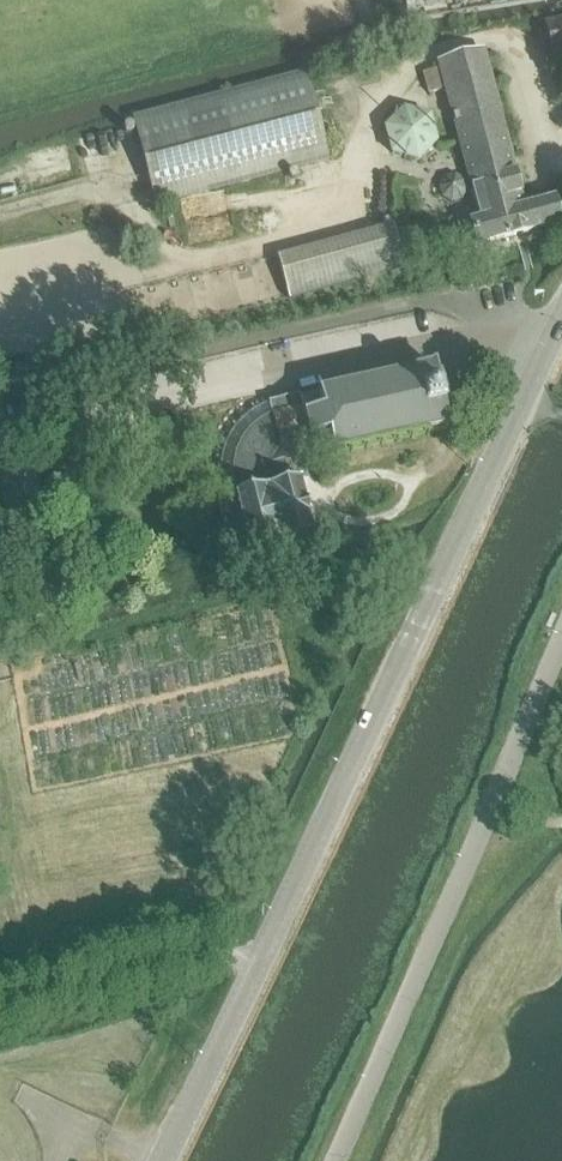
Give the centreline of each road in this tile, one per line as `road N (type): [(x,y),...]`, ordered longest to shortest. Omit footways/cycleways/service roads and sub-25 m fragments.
road 1 (secondary): [(164,1160),(561,320)]
road 2 (residential): [(337,1160),(561,639)]
road 3 (track): [(0,214),(118,191),(174,254),(256,250)]
road 4 (track): [(0,1014),(200,964),(228,962),(253,975)]

